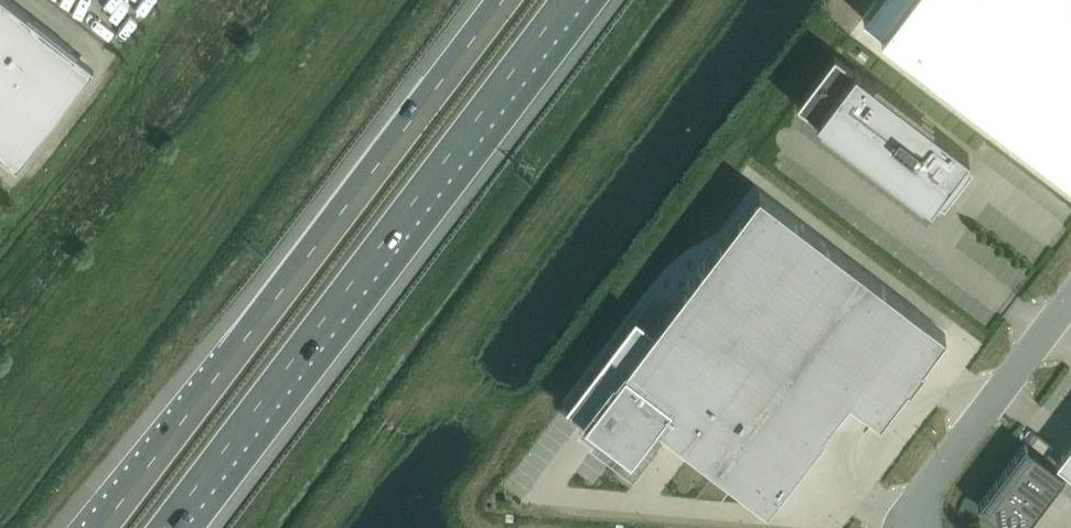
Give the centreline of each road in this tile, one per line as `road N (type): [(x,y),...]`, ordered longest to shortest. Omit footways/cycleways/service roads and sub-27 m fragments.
road 1 (motorway): [(162,527),(565,0)]
road 2 (motorway): [(502,0),(99,527)]
road 3 (unclassified): [(910,527),(928,483),(1070,296)]

